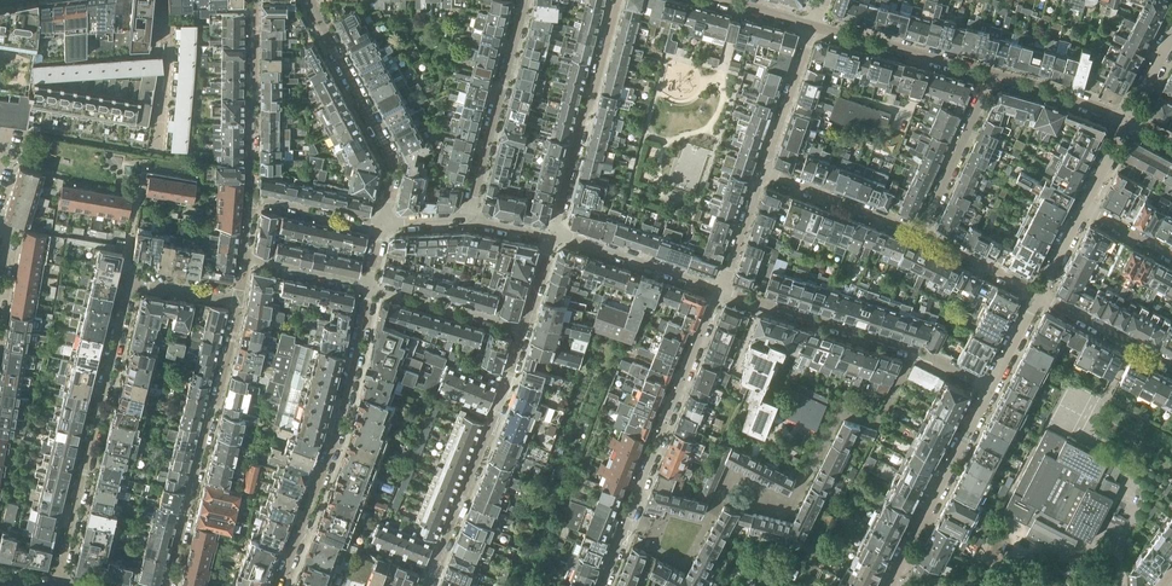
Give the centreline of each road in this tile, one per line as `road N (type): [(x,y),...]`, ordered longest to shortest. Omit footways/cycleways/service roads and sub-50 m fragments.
road 1 (residential): [(240,302),(129,285),(55,585)]
road 2 (residential): [(602,585),(719,289)]
road 3 (residential): [(282,585),(335,438),(369,289)]
road 4 (residential): [(240,302),(167,585)]
road 5 (residential): [(719,289),(913,352),(990,390)]
road 6 (residential): [(524,328),(429,585)]
road 7 (residential): [(617,0),(552,234)]
road 8 (residential): [(311,0),(391,157),(383,222)]
road 9 (residential): [(468,220),(523,0)]
road 10 (residential): [(890,585),(990,390)]
road 11 (residential): [(254,0),(249,200)]
road 12 (residential): [(991,75),(813,26)]
road 13 (residential): [(552,234),(719,289)]
road 14 (residential): [(991,75),(921,234)]
road 15 (residential): [(764,172),(921,234)]
road 16 (residential): [(524,328),(369,289)]
road 17 (residential): [(813,26),(764,172)]
road 18 (residential): [(1171,366),(1039,294)]
road 19 (residential): [(1127,121),(991,75)]
road 20 (residential): [(381,229),(249,200)]
road 21 (residential): [(921,234),(1039,294)]
road 22 (residential): [(246,258),(369,289)]
road 23 (residential): [(764,172),(719,289)]

